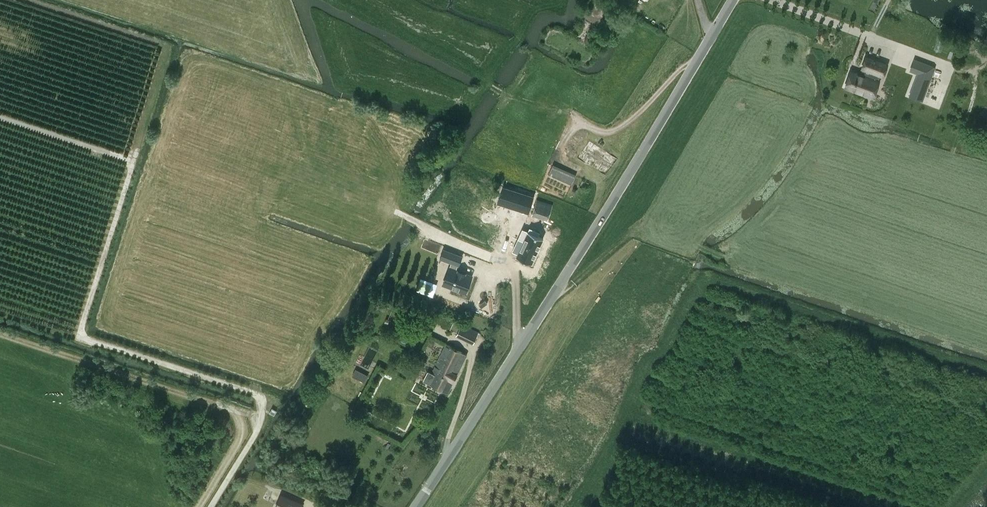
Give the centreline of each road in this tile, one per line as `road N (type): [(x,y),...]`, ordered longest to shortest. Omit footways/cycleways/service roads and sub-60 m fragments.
road 1 (track): [(210,506),(253,437),(261,401),(79,336),(132,160),(0,117)]
road 2 (unclassified): [(415,506),(554,297),(730,0)]
road 3 (track): [(791,280),(658,226),(628,234),(554,297)]

